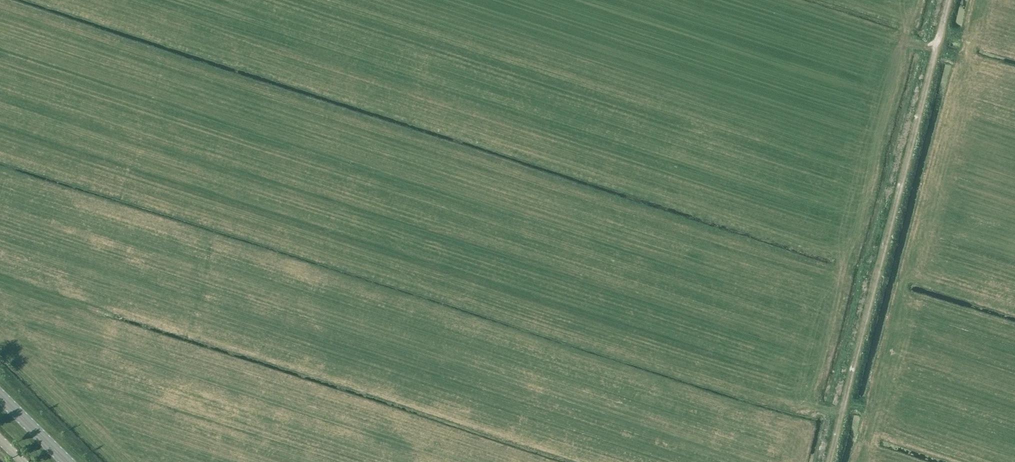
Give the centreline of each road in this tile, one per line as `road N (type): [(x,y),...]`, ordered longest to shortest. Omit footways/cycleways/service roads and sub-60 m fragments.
road 1 (track): [(830,461),(951,0)]

